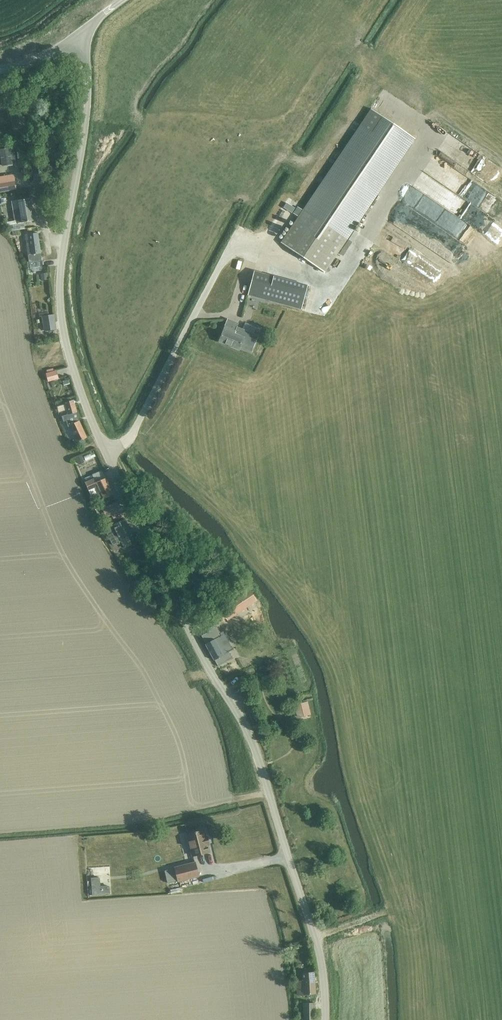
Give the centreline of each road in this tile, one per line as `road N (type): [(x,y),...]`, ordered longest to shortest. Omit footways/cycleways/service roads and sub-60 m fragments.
road 1 (tertiary): [(324,1019),(313,929),(270,796),(241,720),(130,510),(62,324),(60,277),(88,102),(77,37)]

